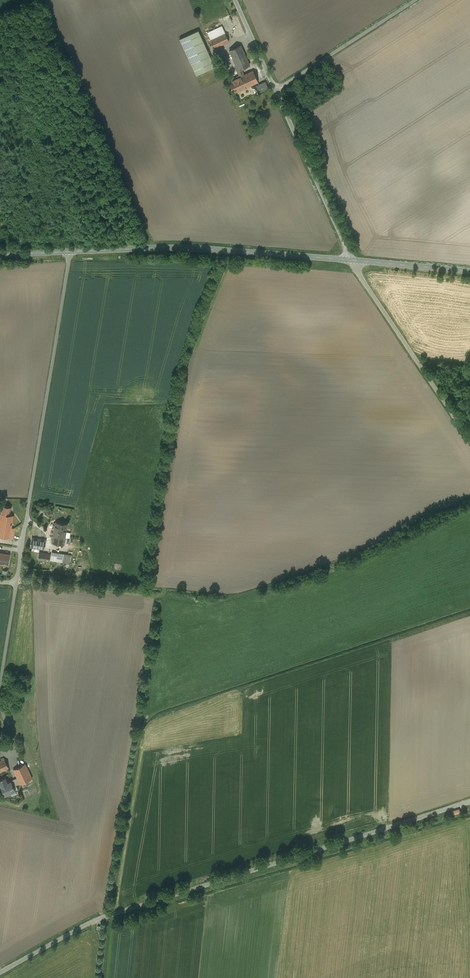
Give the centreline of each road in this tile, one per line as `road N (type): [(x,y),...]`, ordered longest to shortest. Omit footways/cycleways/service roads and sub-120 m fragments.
road 1 (unclassified): [(0,972),(93,919),(469,802)]
road 2 (track): [(16,581),(223,595),(362,547),(469,498)]
road 3 (unclassified): [(71,251),(16,581),(0,582)]
road 4 (tertiary): [(71,251),(192,248),(352,260)]
road 5 (unclassified): [(469,439),(352,260)]
road 6 (unclassified): [(352,260),(277,89)]
road 7 (unclassified): [(416,0),(277,89)]

